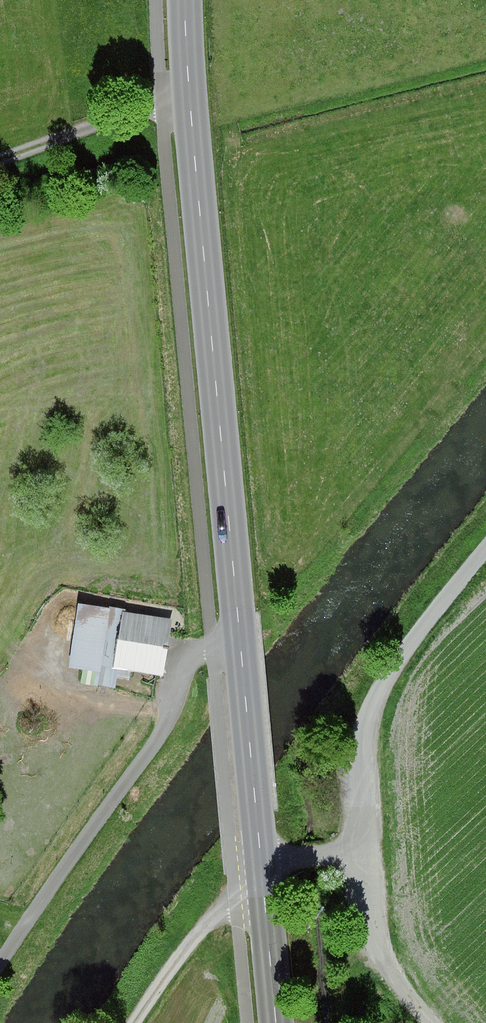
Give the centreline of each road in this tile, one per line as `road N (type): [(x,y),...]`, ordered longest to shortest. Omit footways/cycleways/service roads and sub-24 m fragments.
road 1 (primary): [(264,871),(187,0)]
road 2 (unclassified): [(485,558),(385,683),(362,749),(367,852),(264,871)]
road 3 (unclassified): [(204,651),(187,664),(162,732),(0,966)]
road 4 (track): [(190,97),(0,163)]
road 5 (track): [(367,852),(374,944),(434,1022)]
road 6 (primary): [(280,1022),(264,871)]

